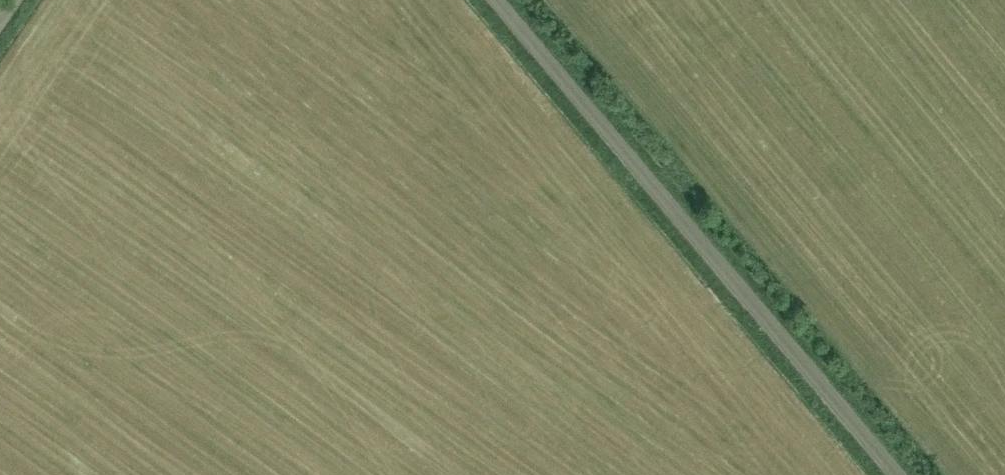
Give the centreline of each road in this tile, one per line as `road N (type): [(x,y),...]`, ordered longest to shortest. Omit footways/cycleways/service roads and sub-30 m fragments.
road 1 (unclassified): [(896,474),(495,0)]

